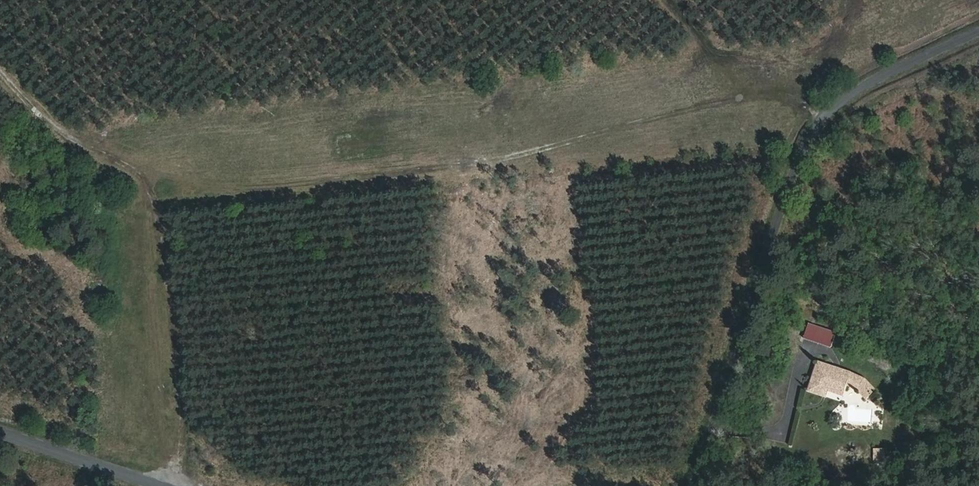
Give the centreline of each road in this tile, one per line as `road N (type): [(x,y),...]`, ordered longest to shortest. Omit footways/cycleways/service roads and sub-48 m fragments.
road 1 (unclassified): [(978,36),(879,83),(811,132),(680,485)]
road 2 (tertiary): [(140,485),(0,438)]

